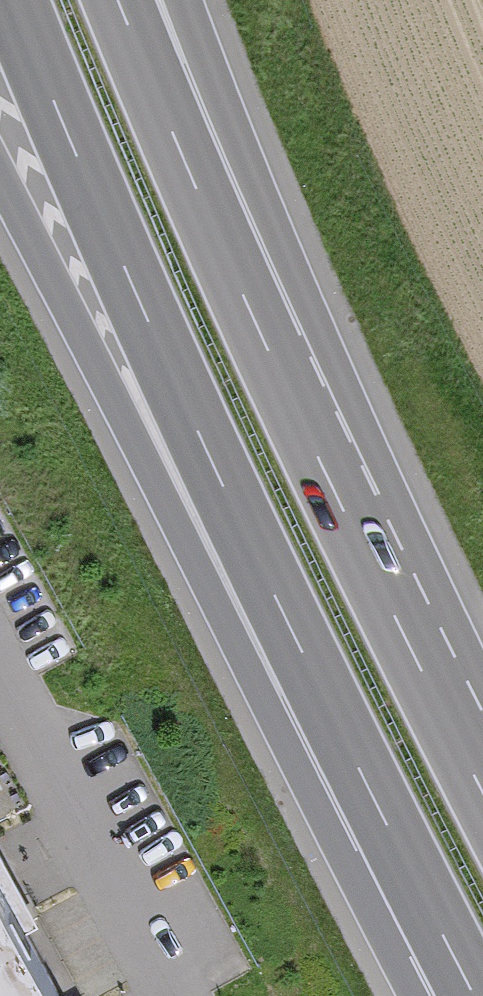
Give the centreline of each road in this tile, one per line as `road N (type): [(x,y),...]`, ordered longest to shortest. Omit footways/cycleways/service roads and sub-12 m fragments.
road 1 (motorway): [(13,0),(178,391),(473,995)]
road 2 (motorway): [(0,164),(462,995)]
road 3 (motorway): [(482,792),(268,349)]
road 4 (motorway): [(268,349),(118,0)]
road 5 (motorway): [(268,349),(168,0)]

